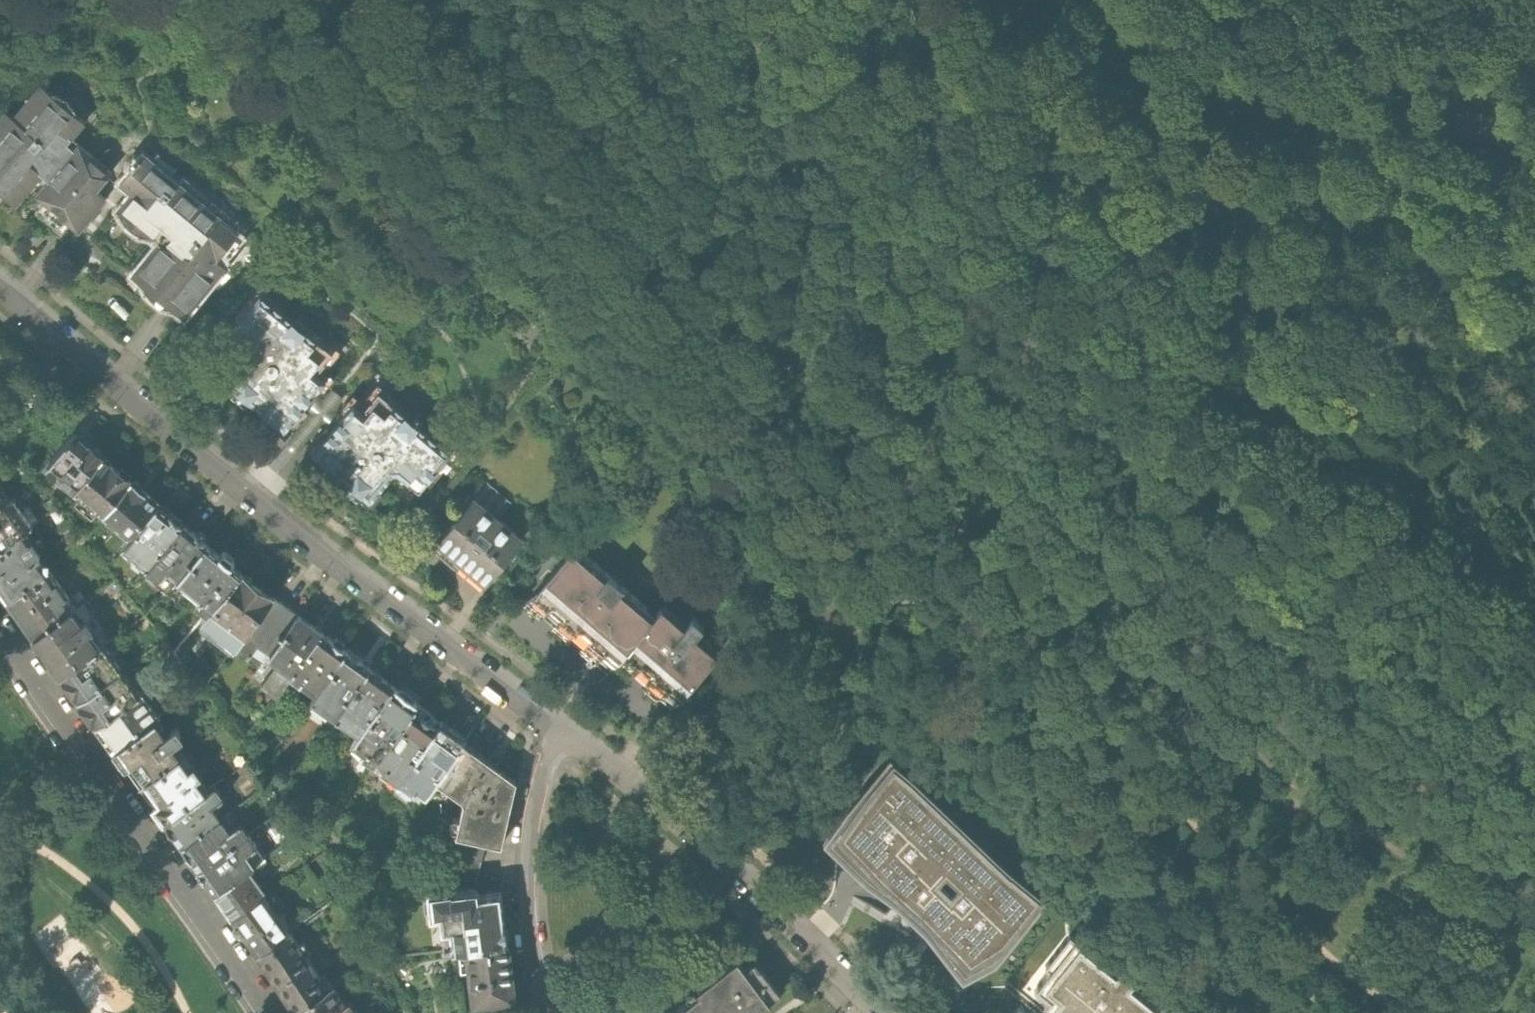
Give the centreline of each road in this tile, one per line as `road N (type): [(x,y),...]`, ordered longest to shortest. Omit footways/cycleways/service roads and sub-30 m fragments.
road 1 (unclassified): [(747,0),(869,174),(1011,434),(1079,527),(1342,767),(1534,886)]
road 2 (track): [(474,0),(525,54),(570,135),(667,268),(902,574),(1100,756),(1141,783),(1171,789)]
road 3 (unclassified): [(941,0),(923,43),(923,83),(934,125),(970,175),(1138,317),(1211,396),(1284,450),(1422,525),(1534,625)]
road 4 (residential): [(0,272),(293,525),(562,721)]
road 5 (track): [(816,458),(779,454),(643,349),(504,227),(431,125),(360,50),(285,0)]
road 6 (track): [(1419,1012),(1400,1006),(1289,912),(1171,789),(987,541)]
road 7 (residential): [(0,629),(268,1012)]
road 8 (unclassified): [(1534,140),(1255,77),(1202,57),(1103,0)]
road 9 (residential): [(562,721),(737,862),(895,1012)]
road 10 (residential): [(562,721),(540,781),(527,872),(535,950),(553,1012)]
road 11 (track): [(1127,734),(1150,730),(1283,793),(1304,799),(1317,789)]

